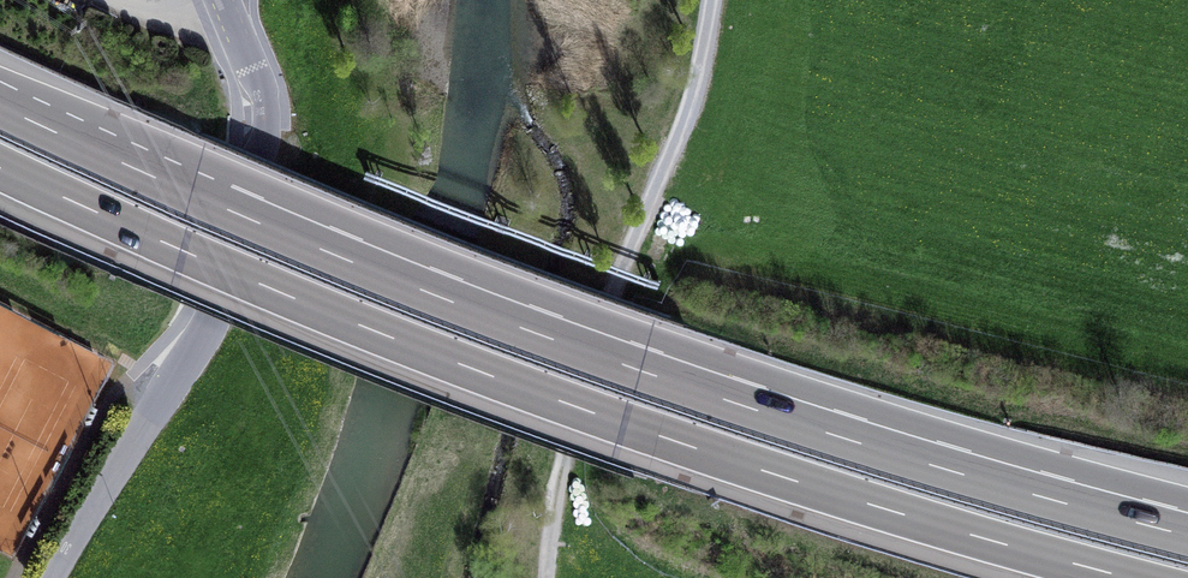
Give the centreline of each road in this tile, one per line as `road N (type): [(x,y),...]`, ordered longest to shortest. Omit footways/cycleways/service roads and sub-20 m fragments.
road 1 (motorway): [(1187,535),(883,450),(641,369),(330,251),(0,105)]
road 2 (motorway): [(0,169),(496,378),(770,474),(1123,577)]
road 3 (residential): [(223,0),(264,89),(260,153),(208,322),(52,577)]
road 4 (track): [(544,577),(555,507),(618,276),(686,106),(708,0)]

